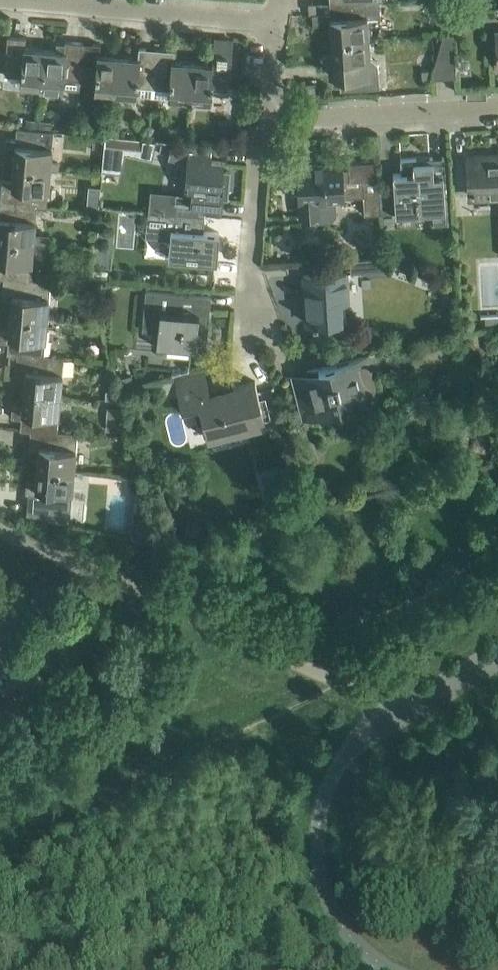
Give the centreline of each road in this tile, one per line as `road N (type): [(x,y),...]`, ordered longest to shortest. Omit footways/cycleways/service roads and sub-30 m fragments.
road 1 (residential): [(278,21),(0,1)]
road 2 (residential): [(497,109),(273,119)]
road 3 (residential): [(256,310),(273,119)]

